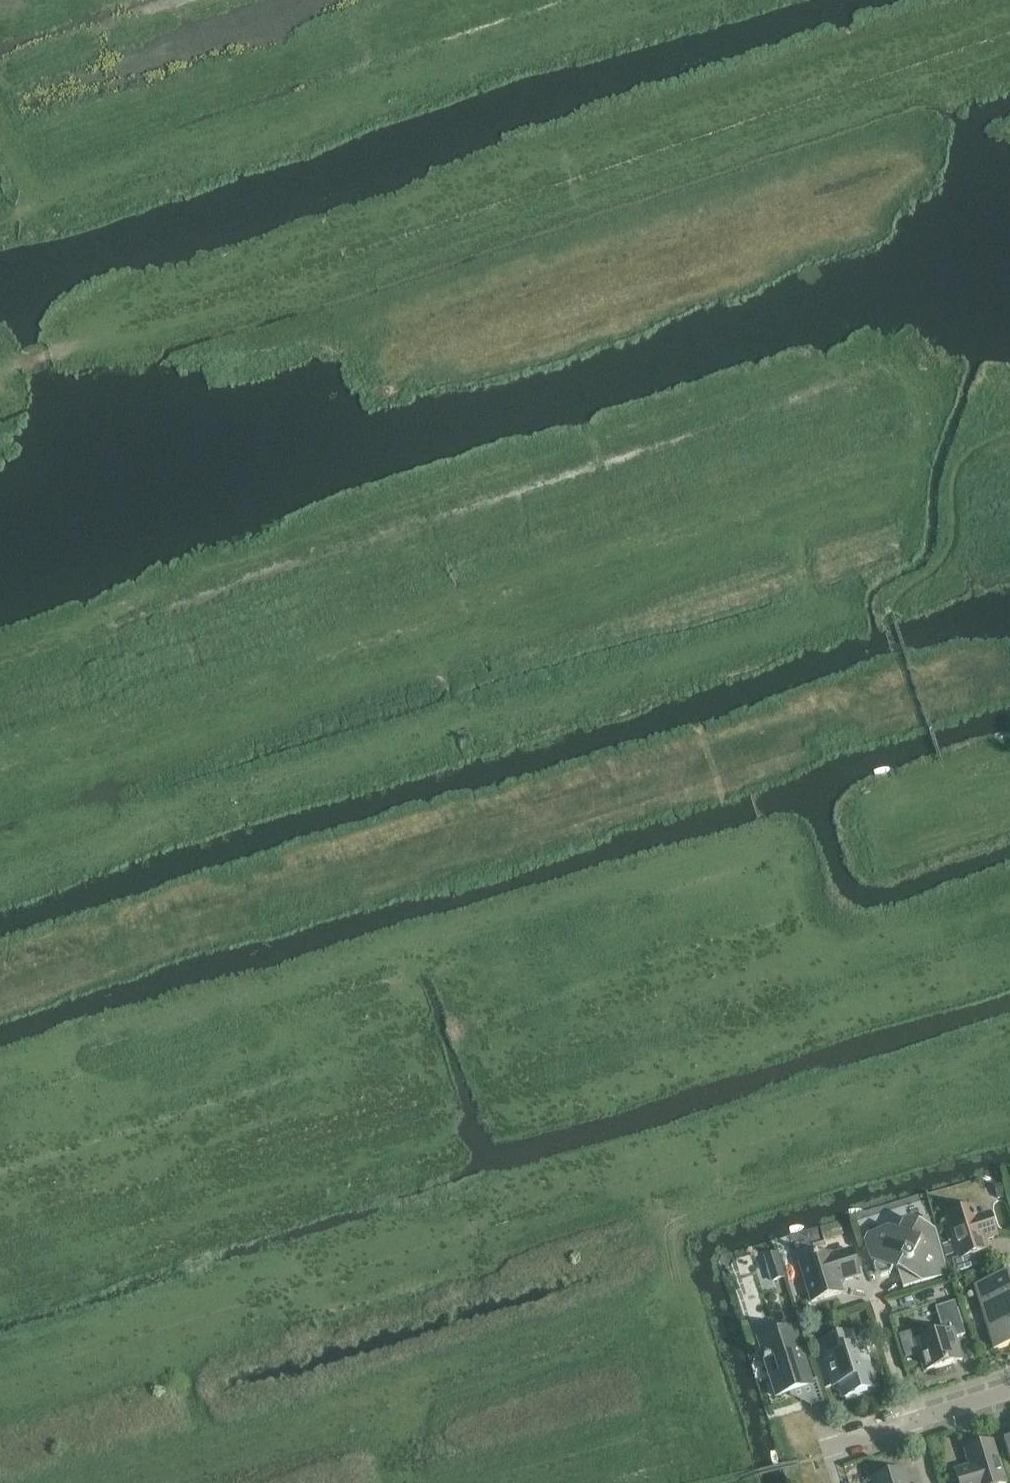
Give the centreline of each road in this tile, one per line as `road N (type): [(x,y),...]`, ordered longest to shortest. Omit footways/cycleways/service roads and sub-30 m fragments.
road 1 (residential): [(880,1305),(915,1421)]

